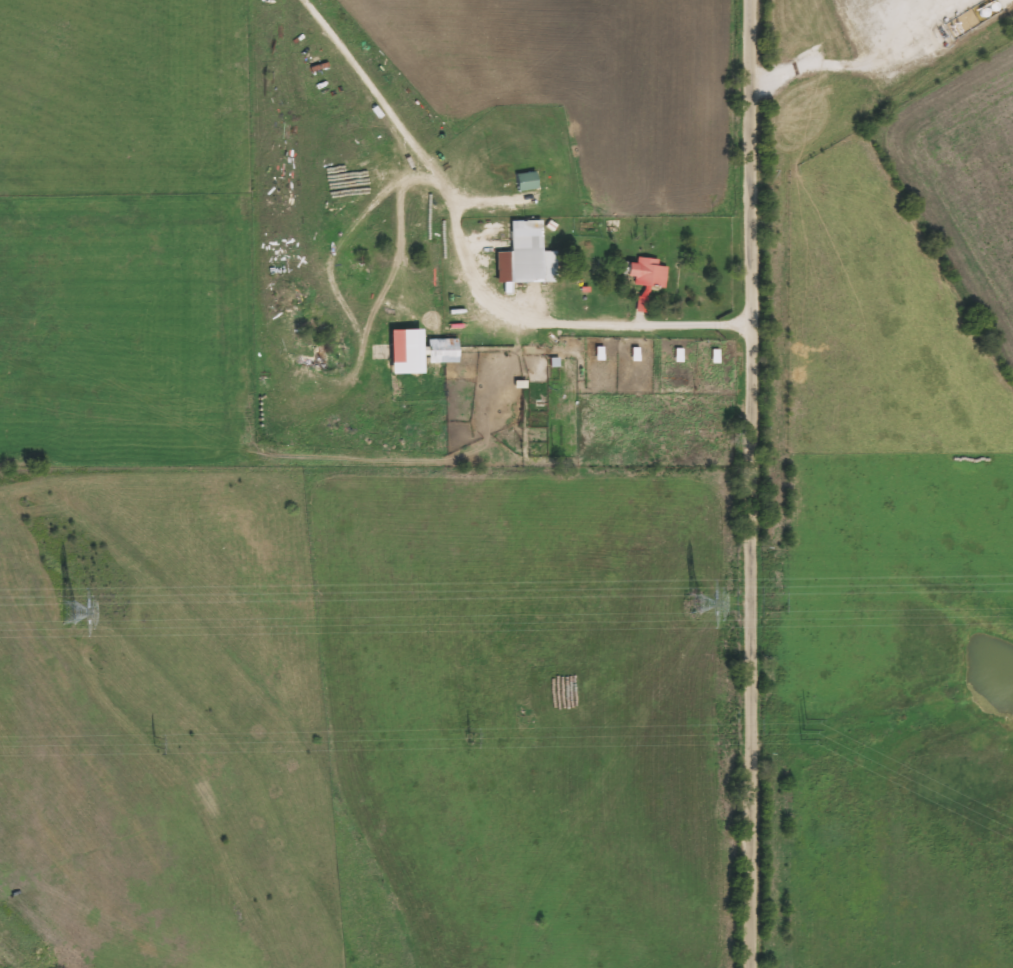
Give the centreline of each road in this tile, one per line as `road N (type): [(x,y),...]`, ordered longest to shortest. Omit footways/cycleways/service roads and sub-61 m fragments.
road 1 (residential): [(757,967),(755,0)]

